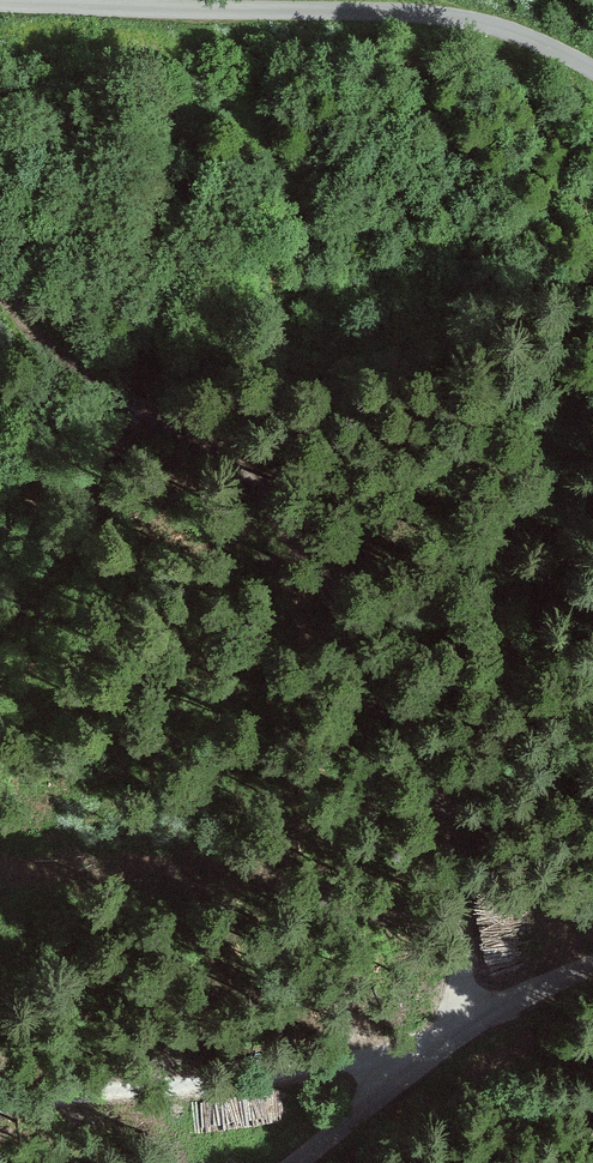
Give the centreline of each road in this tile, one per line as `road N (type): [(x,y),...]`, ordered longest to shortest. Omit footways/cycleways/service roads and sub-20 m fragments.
road 1 (track): [(0,292),(50,352),(242,475),(311,548),(368,647),(455,856),(466,934),(461,1037),(80,1117),(0,1127)]
road 2 (unclassified): [(0,3),(425,15),(545,44),(592,72)]
road 3 (unclassified): [(296,1162),(461,1037),(592,966)]

